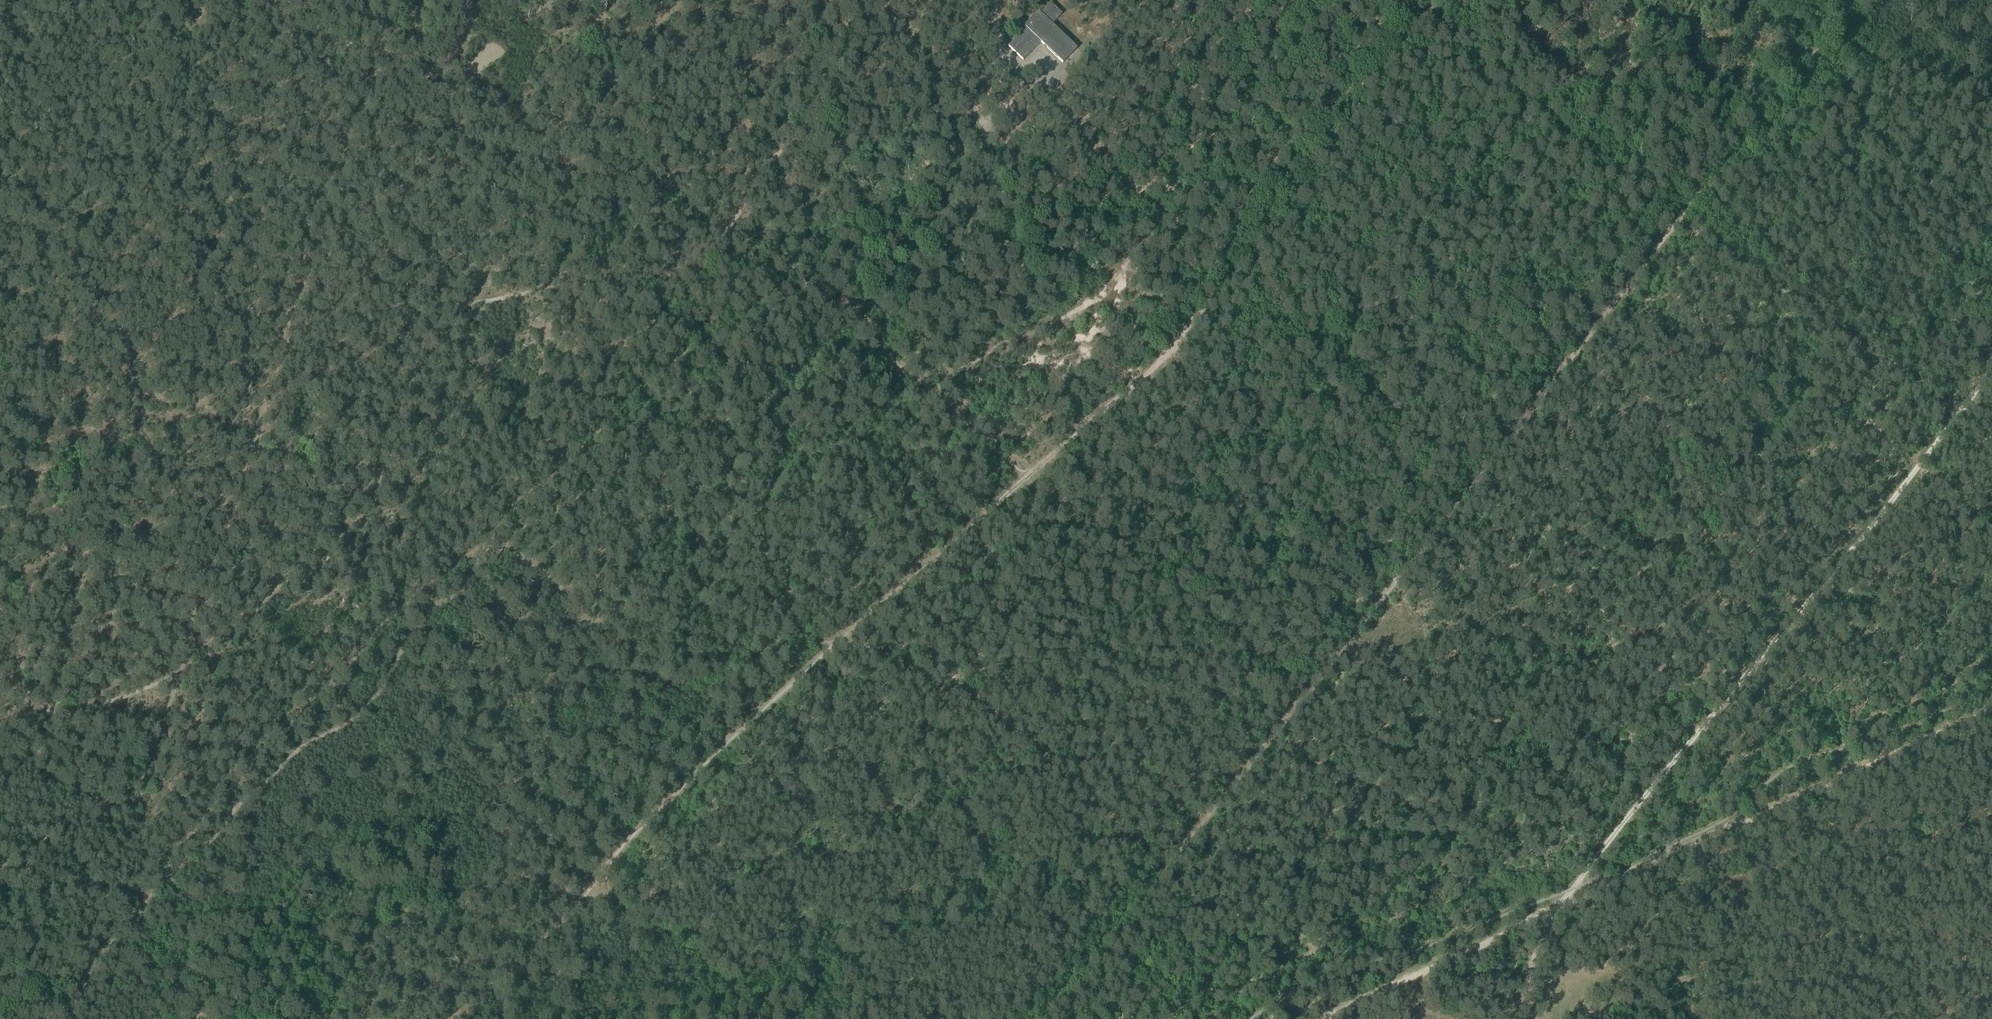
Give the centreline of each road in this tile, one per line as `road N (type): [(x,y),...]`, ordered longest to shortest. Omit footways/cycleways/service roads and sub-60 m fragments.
road 1 (track): [(1424,23),(1228,280),(1132,378),(942,553),(823,648),(446,1018)]
road 2 (track): [(0,618),(24,697),(59,719),(114,695),(170,685),(212,661),(254,624),(326,529),(369,495),(392,403),(435,316),(674,258),(745,202),(785,119),(791,68),(776,0)]
road 3 (track): [(1320,1018),(1538,912),(1991,712)]
road 4 (track): [(186,677),(272,350),(293,237),(305,201),(381,73),(396,0)]
road 5 (track): [(1991,352),(1643,778),(1548,909)]

